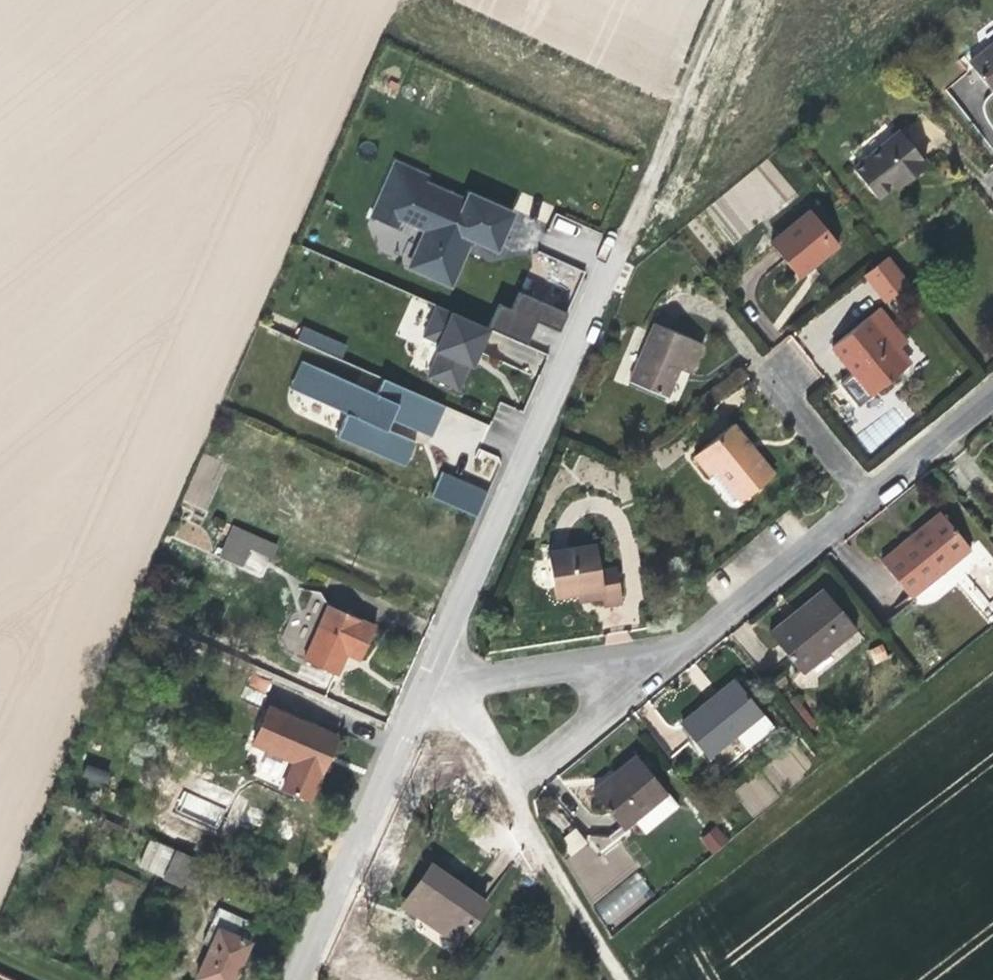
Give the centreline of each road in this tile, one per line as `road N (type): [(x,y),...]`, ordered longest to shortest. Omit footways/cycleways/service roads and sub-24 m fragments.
road 1 (residential): [(422,688),(616,245)]
road 2 (residential): [(686,647),(992,396)]
road 3 (residential): [(295,979),(422,688)]
road 4 (residential): [(422,688),(686,647)]
road 5 (track): [(721,0),(616,245)]
road 6 (residential): [(686,647),(506,785)]
road 7 (residential): [(506,785),(590,936)]
road 8 (residential): [(422,688),(475,731),(506,785)]

